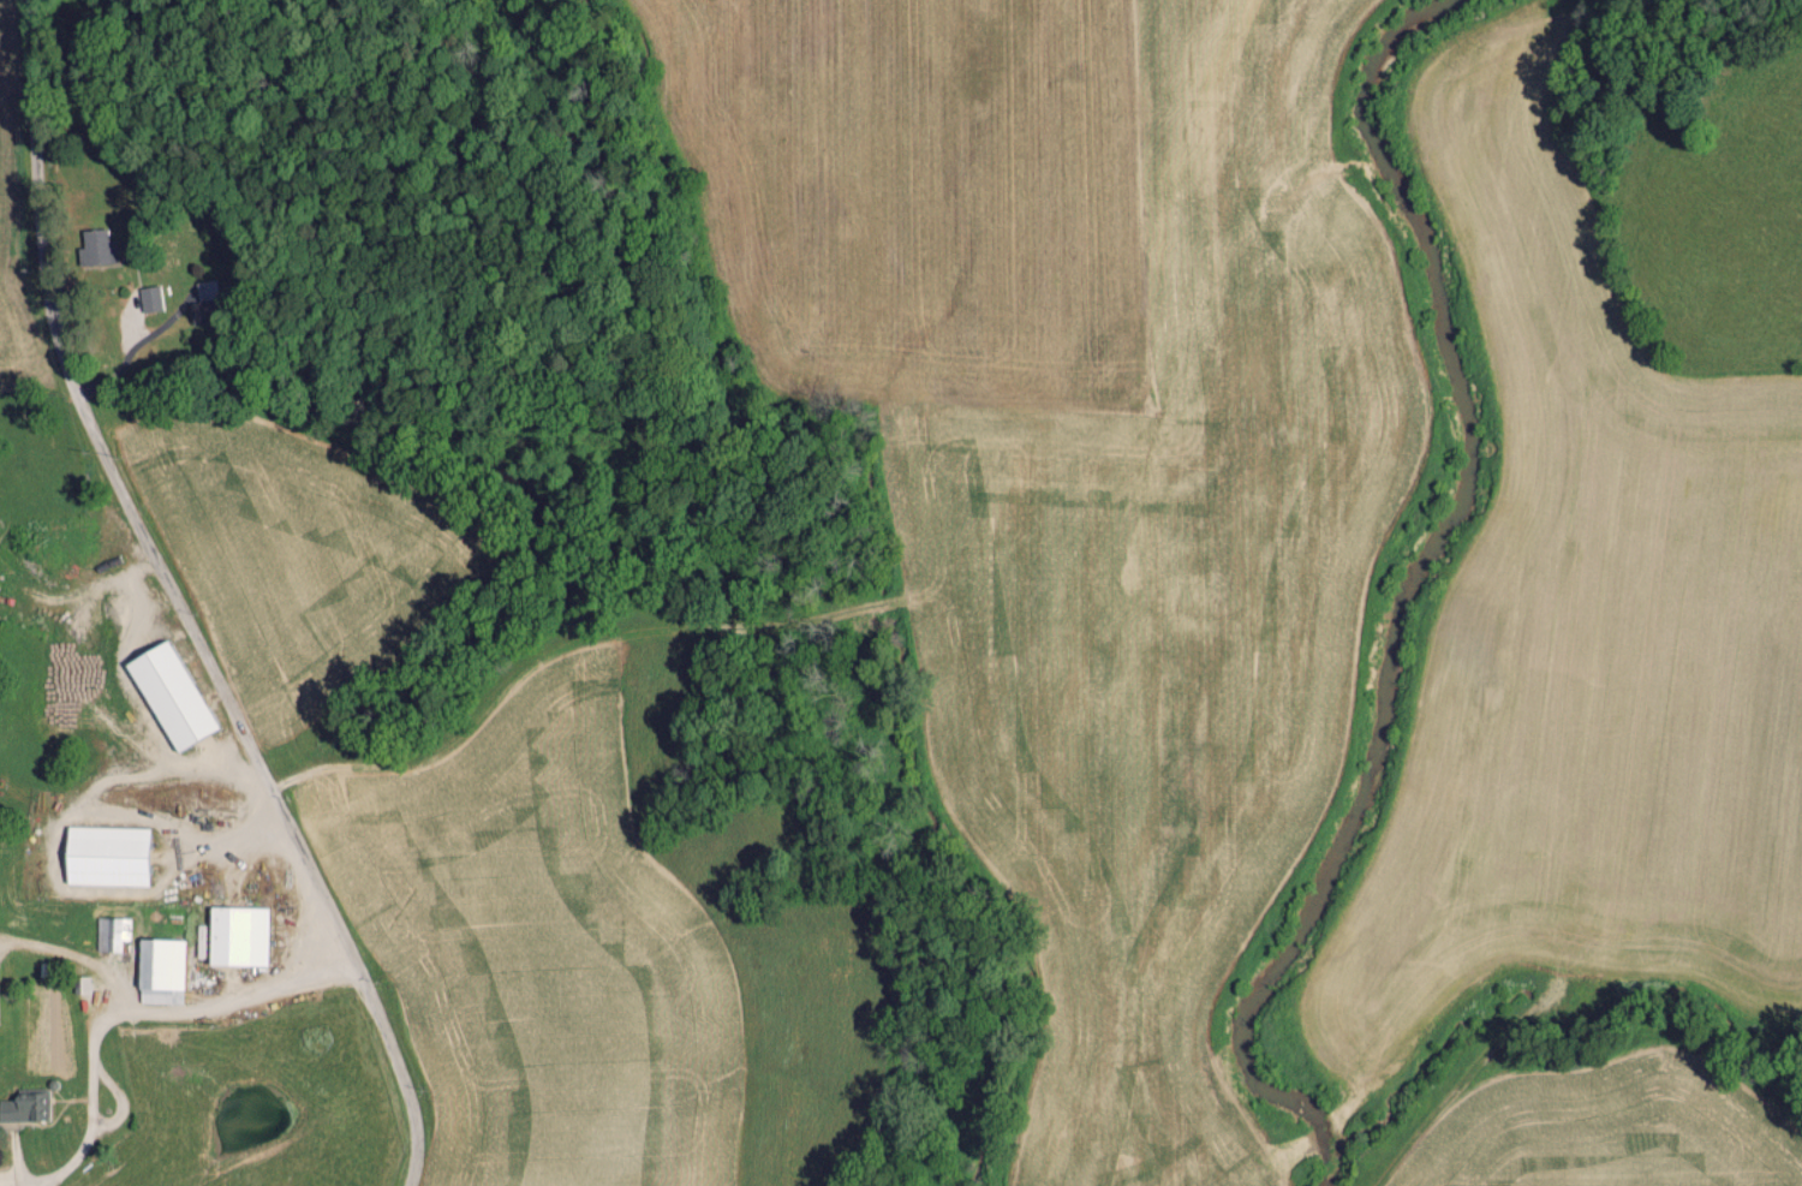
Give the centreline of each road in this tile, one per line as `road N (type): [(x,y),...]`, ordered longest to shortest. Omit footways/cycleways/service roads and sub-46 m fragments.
road 1 (residential): [(403,1185),(407,1111),(378,1025),(61,352),(31,0)]

